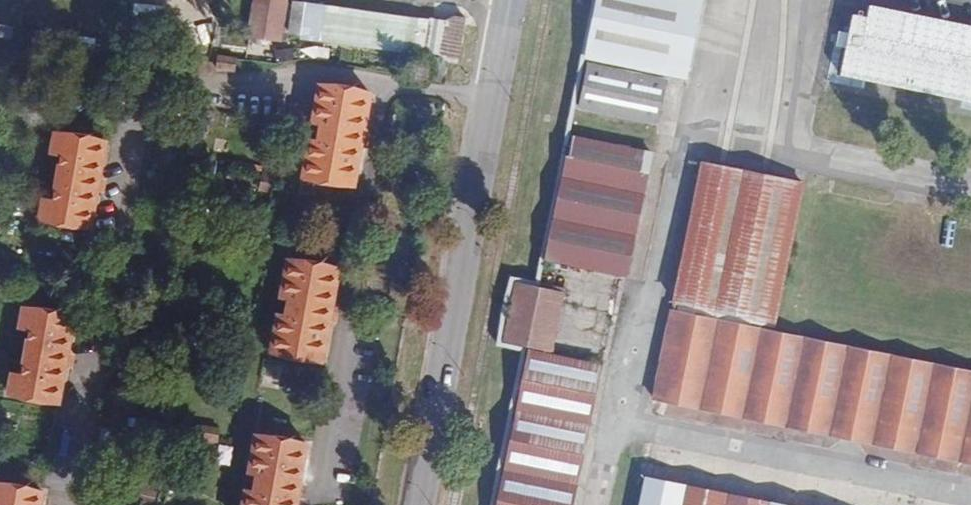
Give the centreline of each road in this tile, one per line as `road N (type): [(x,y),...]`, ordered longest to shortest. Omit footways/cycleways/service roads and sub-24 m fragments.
road 1 (residential): [(66,504),(132,137),(147,114),(192,88),(312,75),(380,85)]
road 2 (residential): [(304,504),(380,85)]
road 3 (residential): [(414,504),(492,105)]

